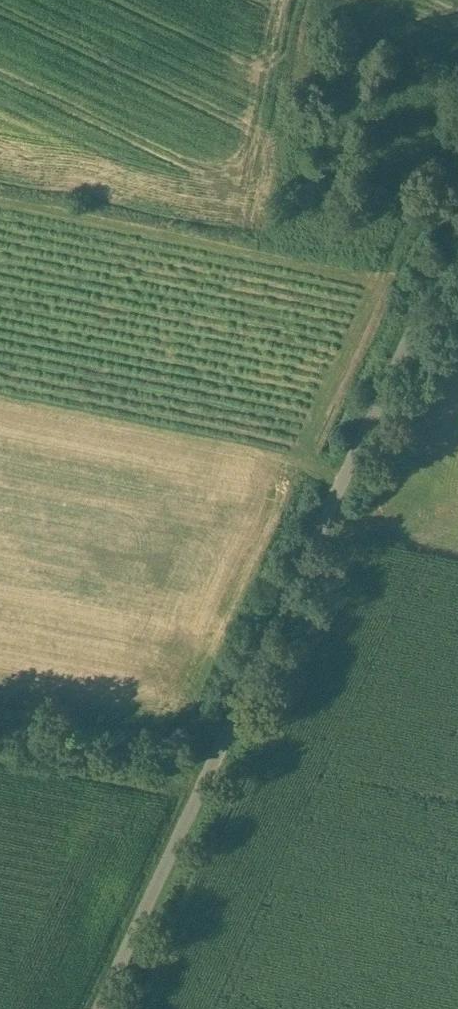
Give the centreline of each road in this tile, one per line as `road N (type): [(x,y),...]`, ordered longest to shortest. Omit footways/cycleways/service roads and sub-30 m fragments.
road 1 (unclassified): [(100,1008),(457,233)]

